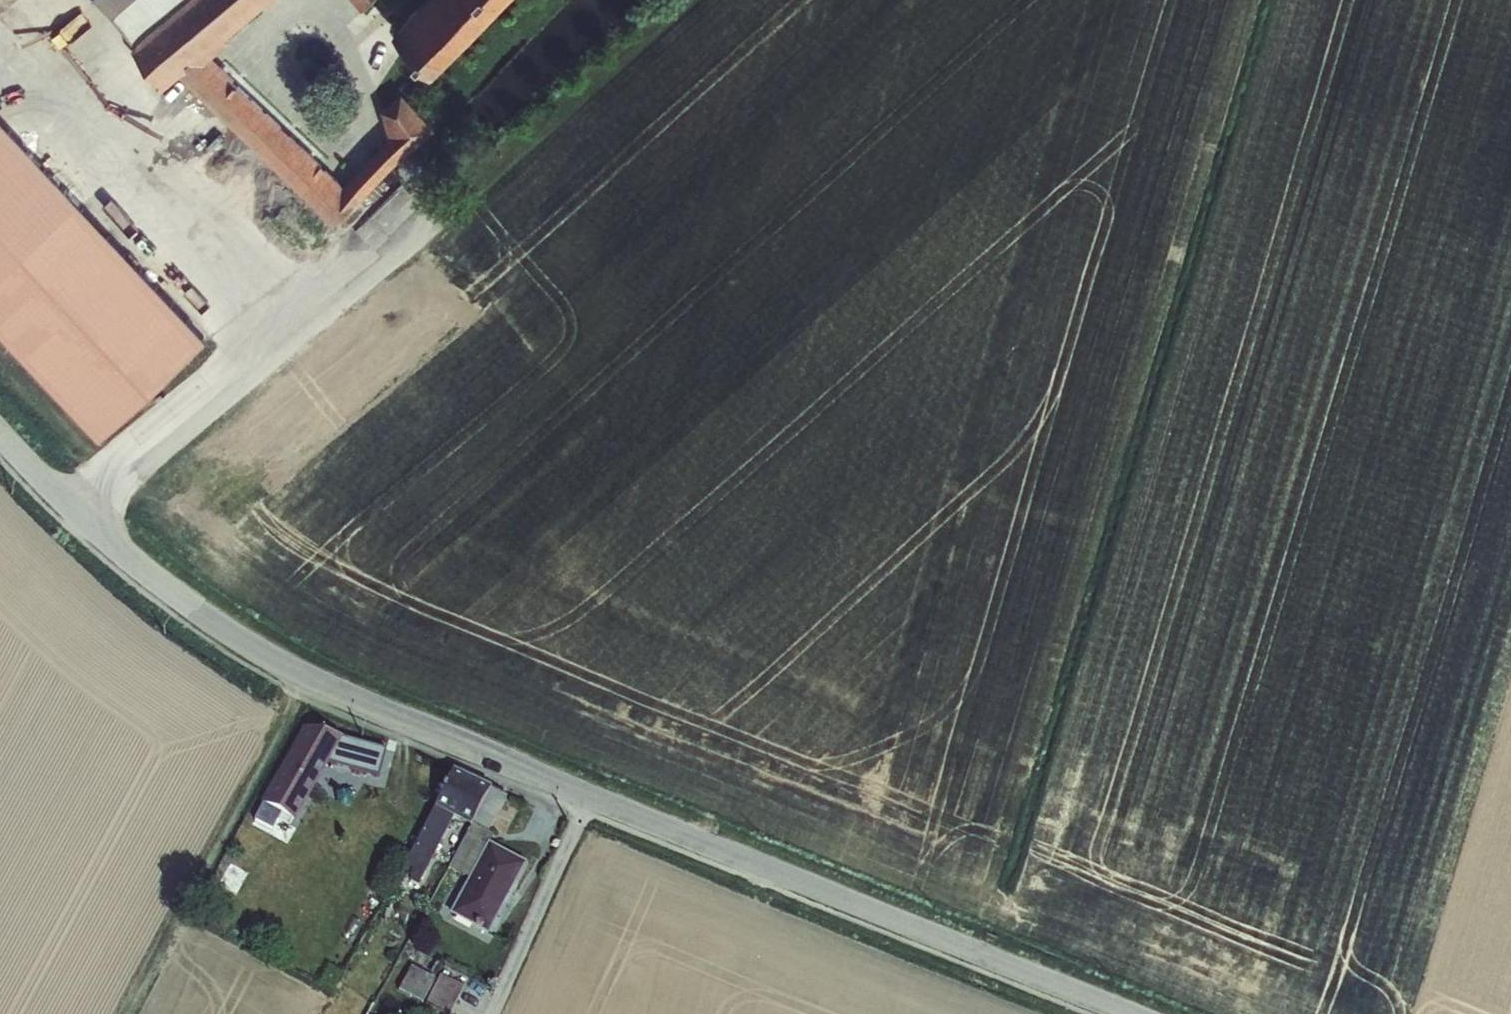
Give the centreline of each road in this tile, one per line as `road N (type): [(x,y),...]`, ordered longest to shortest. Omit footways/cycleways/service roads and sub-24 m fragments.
road 1 (tertiary): [(0,435),(73,515),(286,671),(1124,1013)]

